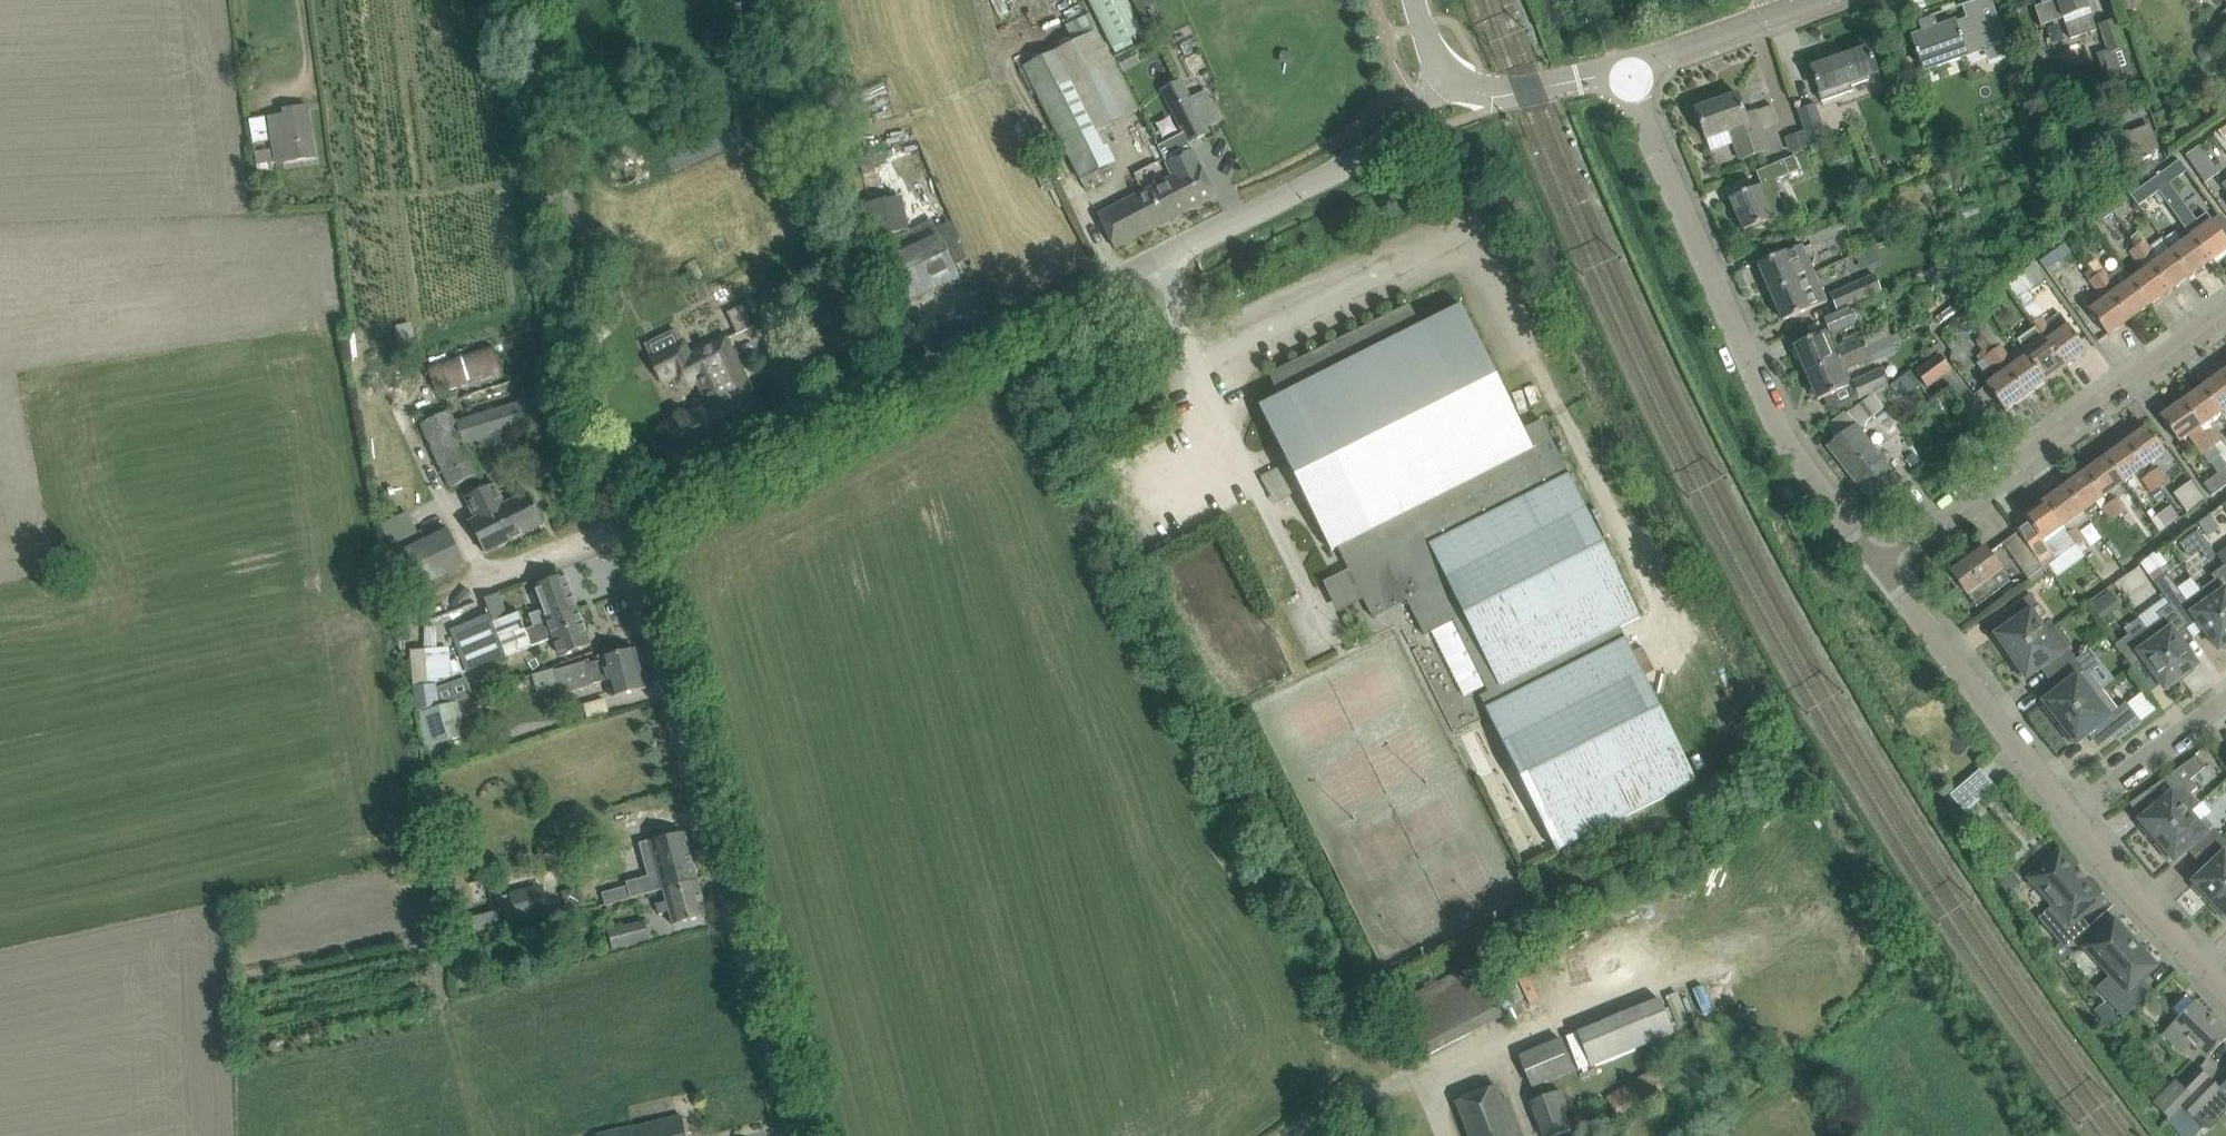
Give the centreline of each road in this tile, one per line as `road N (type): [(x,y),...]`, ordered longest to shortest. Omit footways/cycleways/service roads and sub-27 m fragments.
road 1 (unclassified): [(798,1135),(629,532),(666,499),(1346,167),(1452,75)]
road 2 (track): [(491,0),(588,504),(595,529),(629,532)]
road 3 (residential): [(1634,93),(1788,450),(1879,565)]
road 4 (residential): [(1879,565),(2225,306)]
road 5 (residential): [(1879,565),(2069,813)]
road 6 (residential): [(2069,813),(2225,990)]
road 7 (track): [(403,612),(595,529)]
road 8 (residential): [(2069,813),(2225,701)]
road 9 (tertiary): [(1452,75),(1492,96),(1624,69)]
road 10 (tertiary): [(1624,69),(1754,23)]

